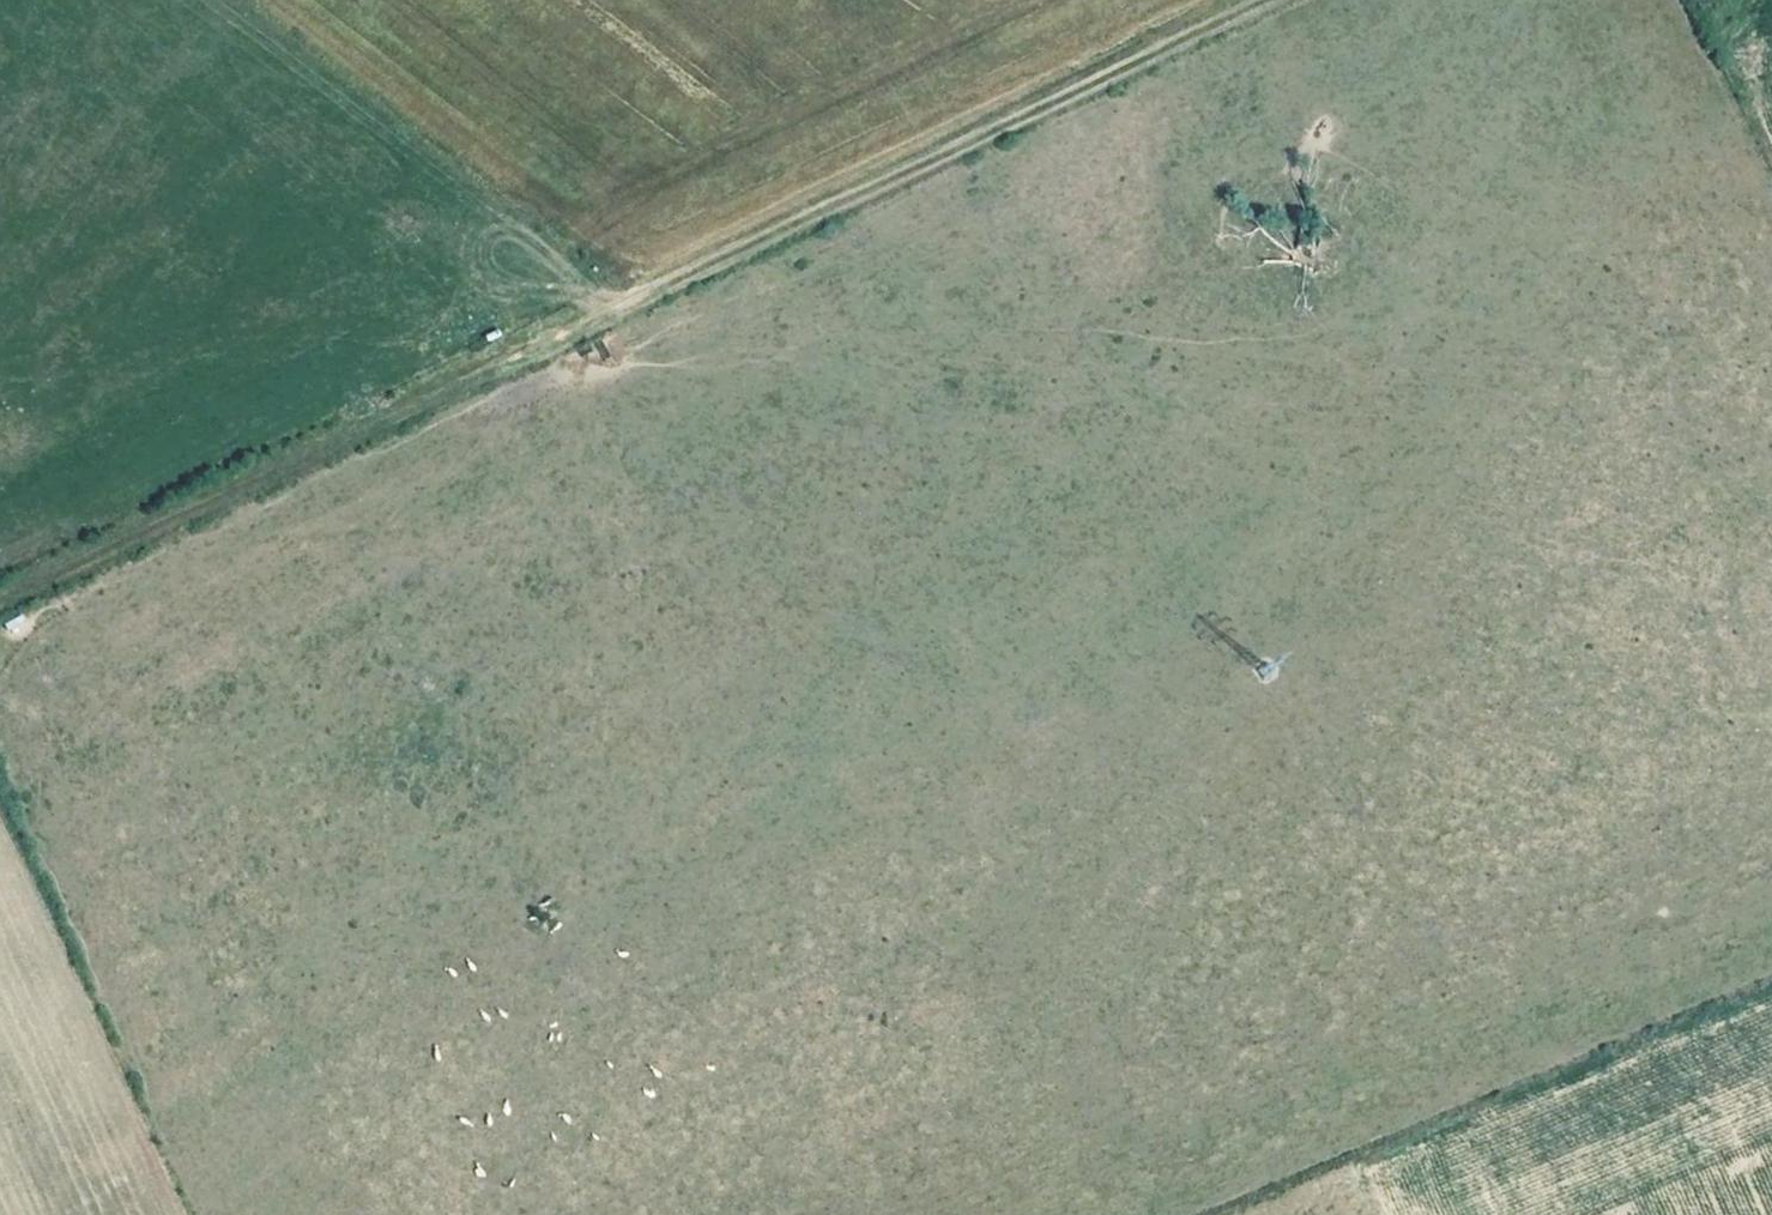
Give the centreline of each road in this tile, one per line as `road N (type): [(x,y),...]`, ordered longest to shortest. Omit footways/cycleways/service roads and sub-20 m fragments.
road 1 (track): [(0,599),(1265,0)]

